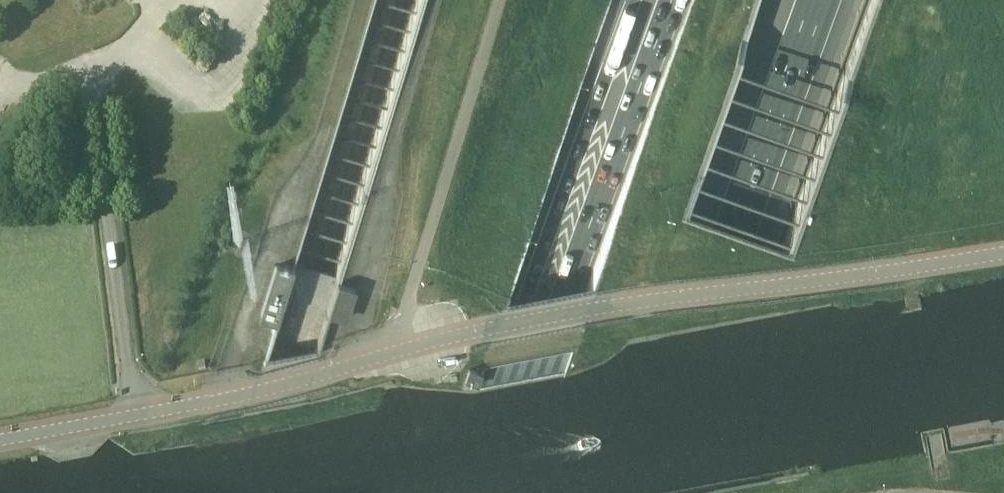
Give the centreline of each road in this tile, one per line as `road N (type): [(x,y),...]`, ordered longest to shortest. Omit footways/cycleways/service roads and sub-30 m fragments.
road 1 (tertiary): [(0,440),(198,404),(443,337),(586,309),(1003,252)]
road 2 (motorway): [(646,492),(822,0)]
road 3 (motorway): [(637,0),(462,492)]
road 4 (motorway): [(675,0),(501,492)]
road 5 (track): [(181,0),(148,39),(91,66),(134,415)]

